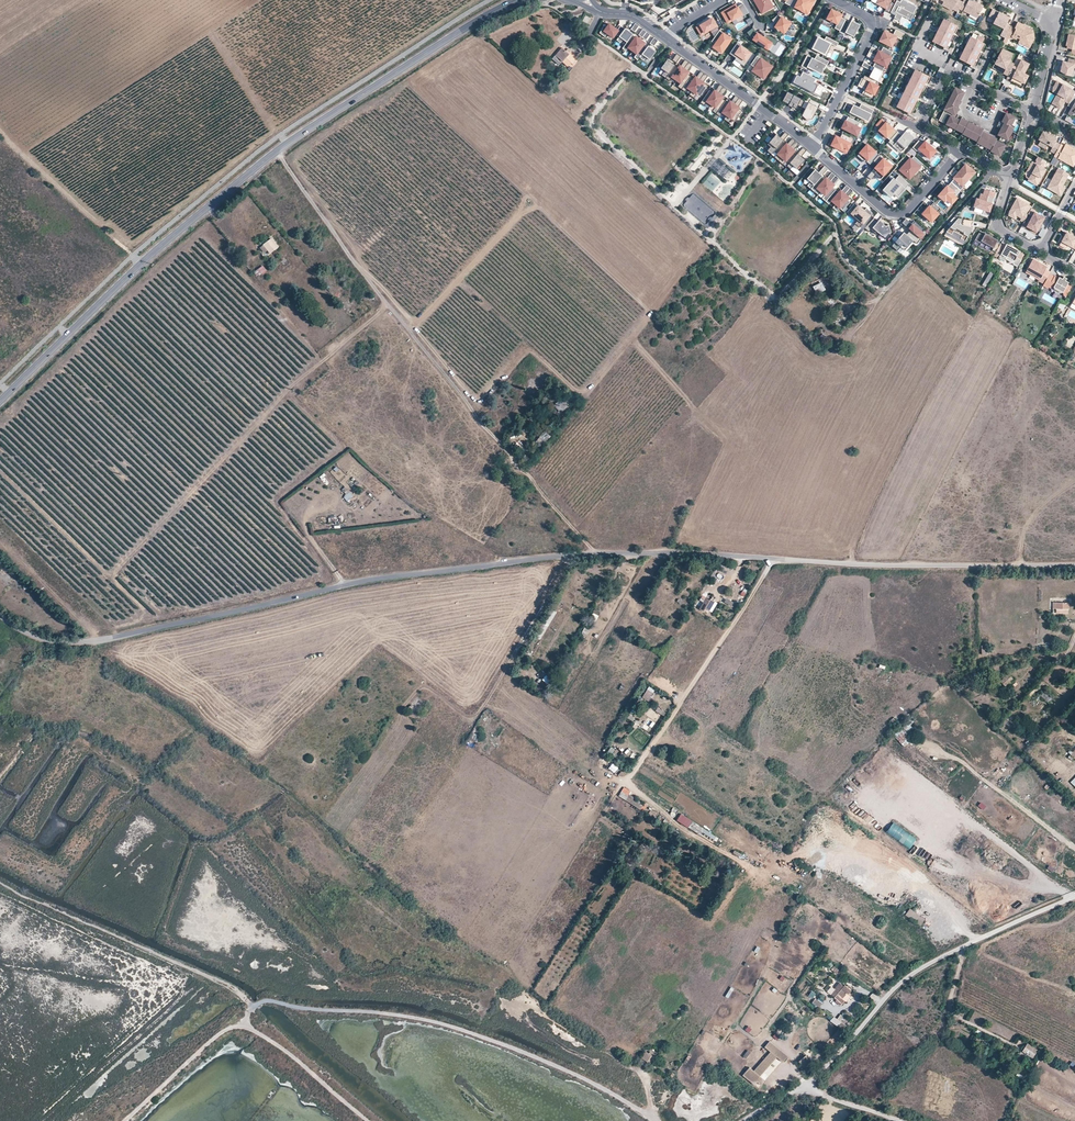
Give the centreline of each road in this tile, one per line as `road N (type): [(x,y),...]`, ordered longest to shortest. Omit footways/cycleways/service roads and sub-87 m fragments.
road 1 (unclassified): [(0,615),(43,641),(79,645),(376,579),(582,555),(1074,565)]
road 2 (tertiary): [(0,405),(144,262),(276,151),(520,0)]
road 3 (track): [(276,151),(384,299),(599,554)]
road 4 (track): [(251,1006),(425,1017),(574,1071),(662,1120)]
road 5 (unclassified): [(747,1120),(810,1080),(889,993),(934,959),(1074,897)]
road 6 (track): [(251,1006),(0,891)]
road 7 (track): [(626,782),(772,559)]
road 8 (track): [(471,729),(575,555)]
road 9 (residential): [(962,149),(897,215),(812,146)]
road 10 (residential): [(962,149),(922,127),(948,75),(1033,112)]
road 11 (track): [(0,132),(144,262)]
road 12 (residential): [(812,146),(664,38)]
road 13 (residential): [(836,0),(869,17),(872,32),(812,146)]
road 14 (track): [(244,1023),(368,1120)]
road 15 (track): [(126,1120),(221,1032),(244,1023)]

